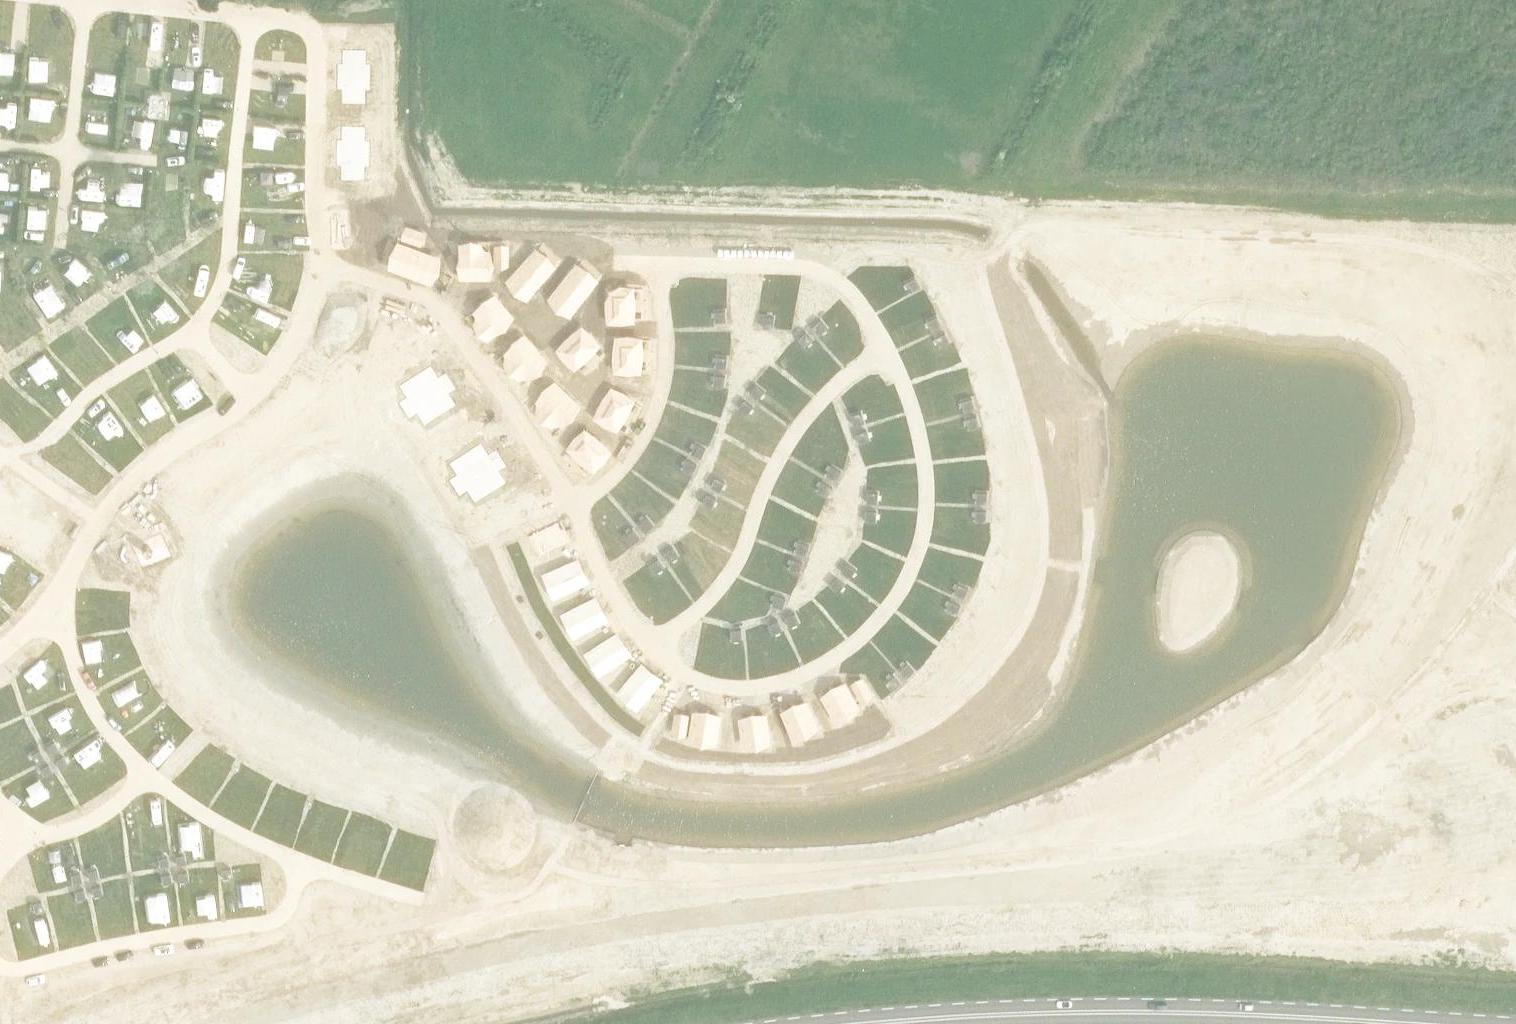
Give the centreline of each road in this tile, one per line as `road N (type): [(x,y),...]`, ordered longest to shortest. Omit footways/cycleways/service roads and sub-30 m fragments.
road 1 (secondary): [(854,1023),(1174,1008),(1416,1023)]

